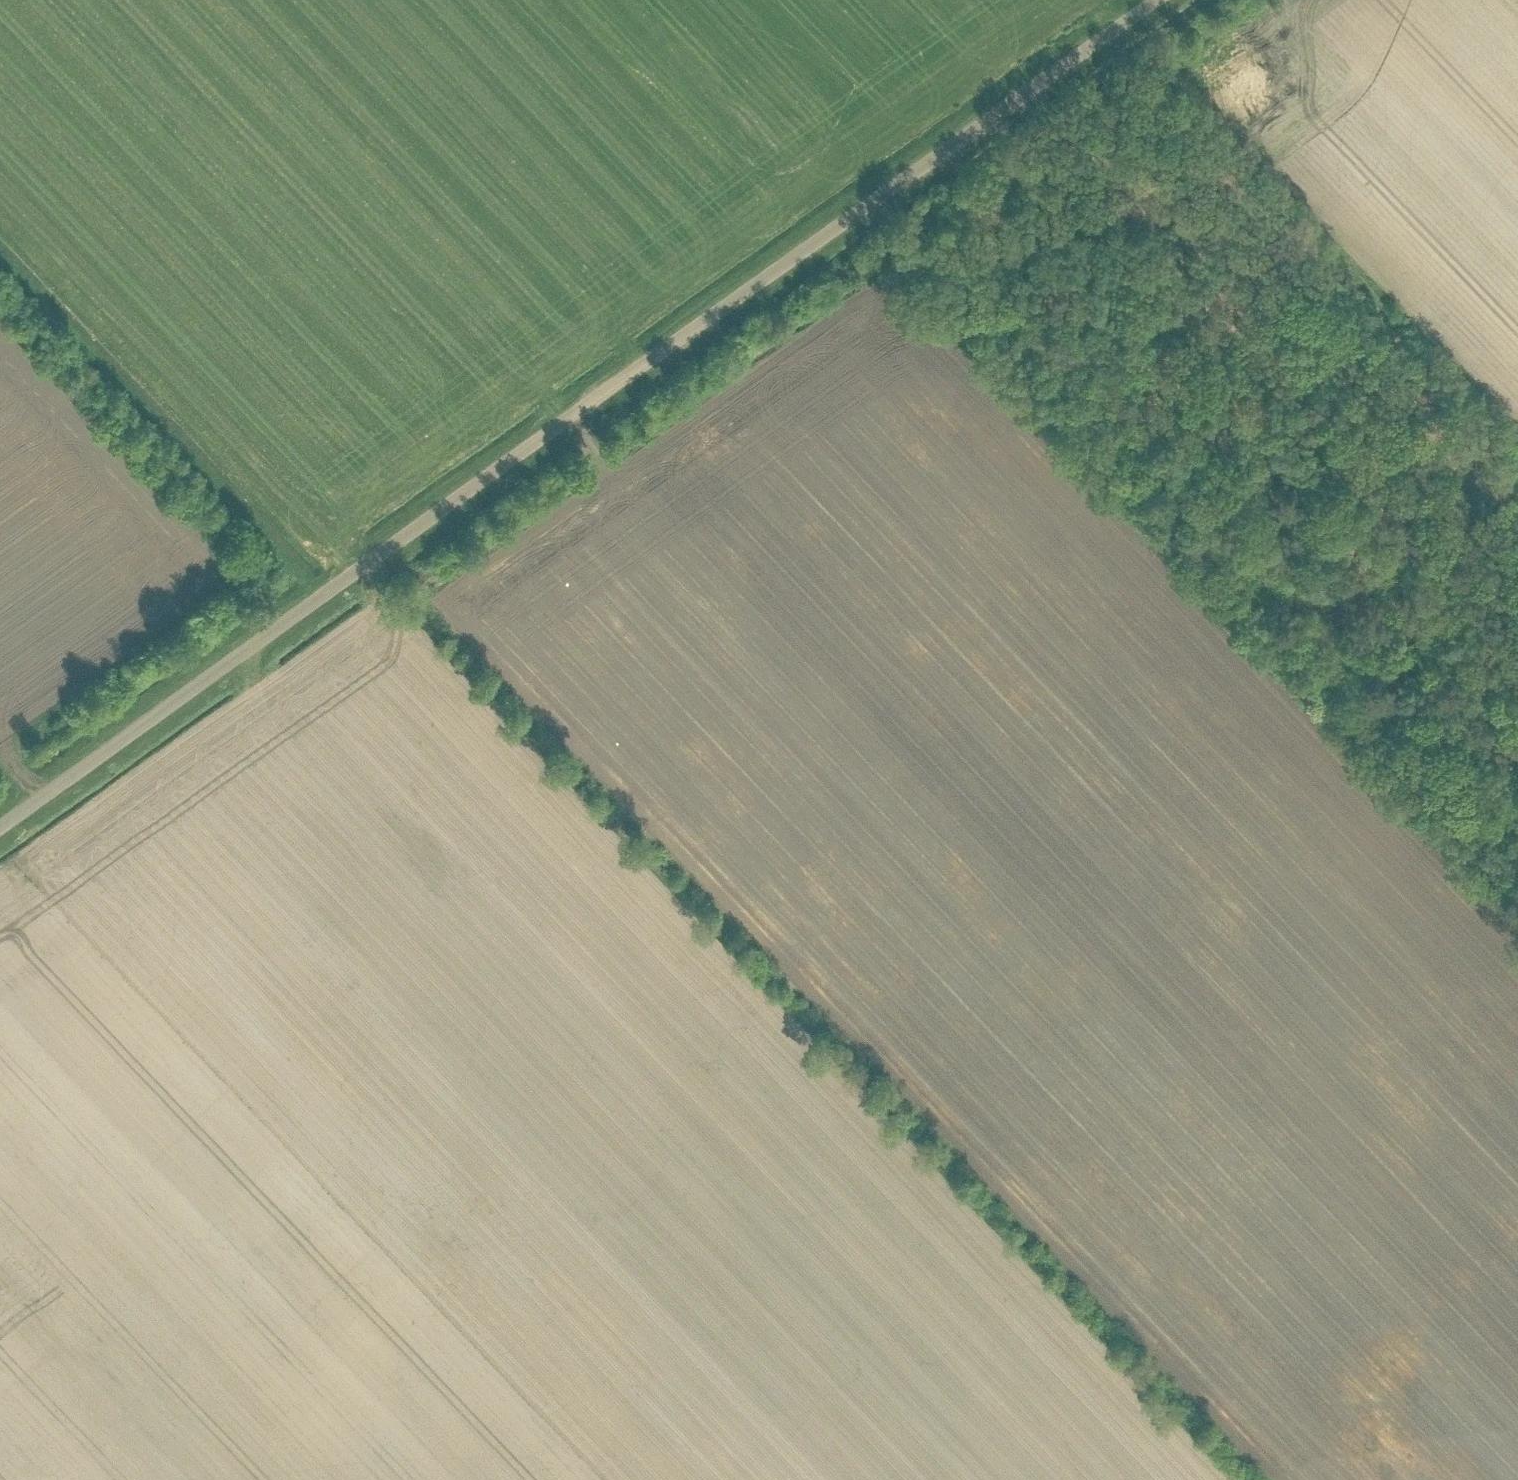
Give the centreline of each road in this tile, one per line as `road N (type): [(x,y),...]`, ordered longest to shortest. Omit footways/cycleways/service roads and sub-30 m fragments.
road 1 (unclassified): [(0,823),(1153,0)]
road 2 (track): [(983,121),(997,142),(1022,151),(1185,169),(1246,193),(1389,317),(1463,461),(1517,500)]

